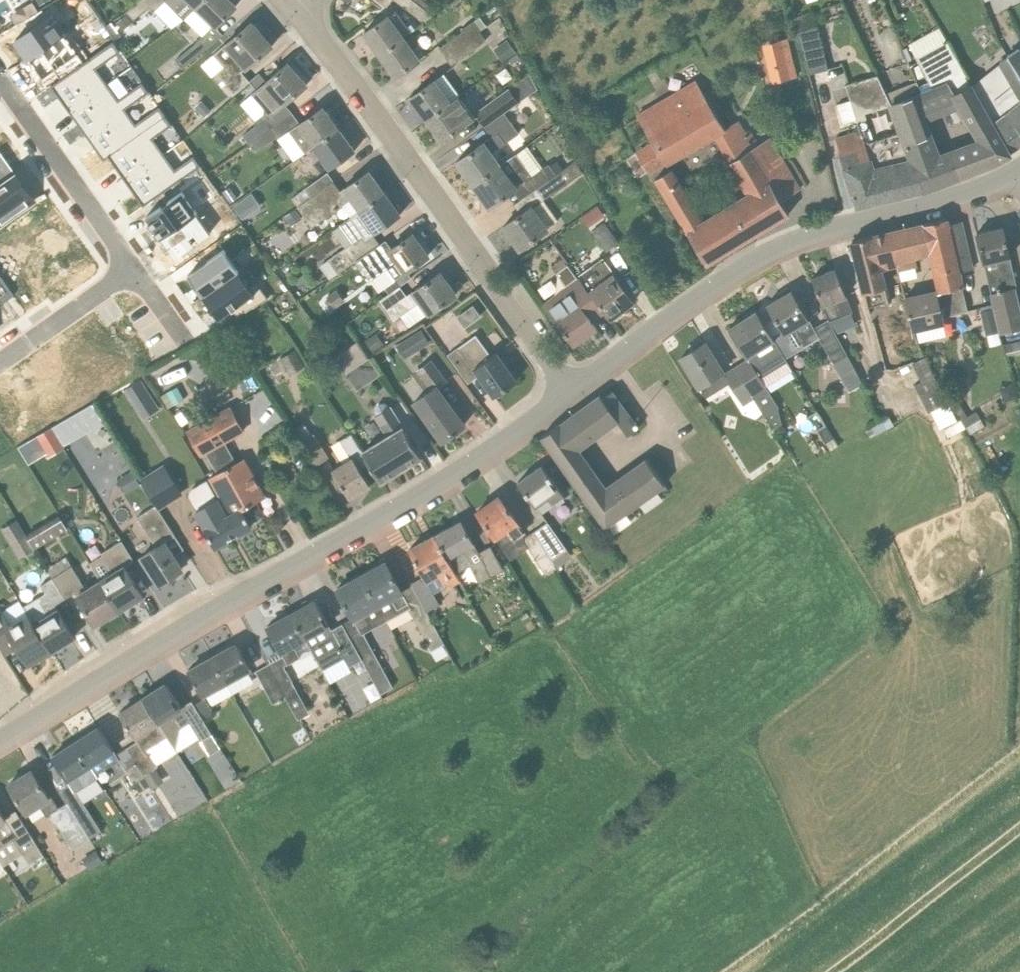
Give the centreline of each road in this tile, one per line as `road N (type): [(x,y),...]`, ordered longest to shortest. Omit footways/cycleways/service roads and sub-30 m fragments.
road 1 (tertiary): [(0,740),(439,483),(570,391)]
road 2 (tertiary): [(570,391),(773,250),(1014,172)]
road 3 (residential): [(570,391),(322,33),(297,8)]
road 4 (residential): [(132,270),(0,80)]
road 5 (residential): [(0,361),(132,270)]

